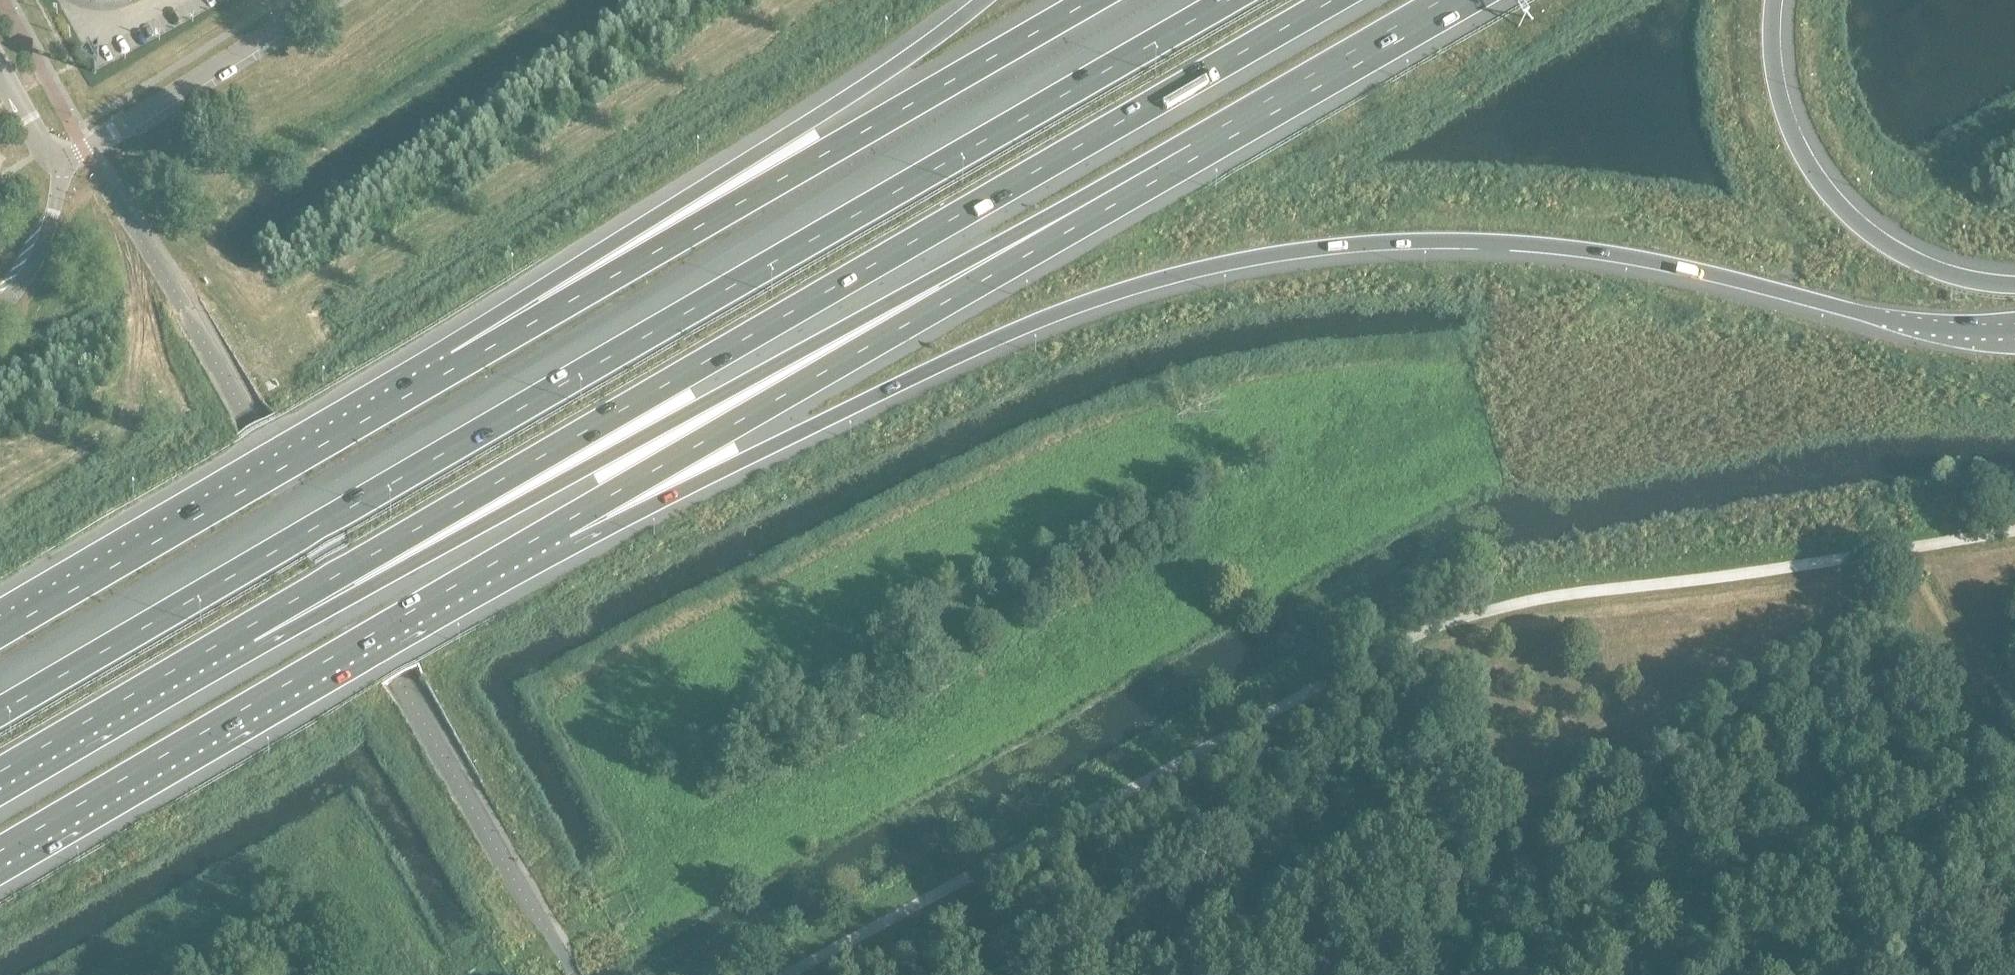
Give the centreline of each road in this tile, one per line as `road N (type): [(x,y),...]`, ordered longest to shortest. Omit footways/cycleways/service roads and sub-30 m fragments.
road 1 (motorway): [(560,526),(742,460),(1074,305),(1162,275),(1362,241),(1592,249),(1953,328),(2014,328)]
road 2 (motorway): [(1230,0),(0,700)]
road 3 (motorway): [(250,633),(1333,0)]
road 4 (motorway): [(250,633),(587,467),(1194,150)]
road 5 (motorway): [(560,526),(1194,150)]
road 6 (motorway): [(1093,0),(456,364)]
road 7 (motorway): [(0,856),(560,526)]
road 8 (motorway): [(986,0),(638,226),(456,364)]
road 9 (motorway): [(456,364),(0,632)]
road 10 (motorway): [(2014,284),(1929,268),(1858,225),(1828,193),(1784,113),(1773,68),(1775,0)]
road 11 (unclassified): [(60,171),(320,0)]
road 12 (motorway): [(1194,150),(1461,0)]
road 13 (motorway): [(0,780),(250,633)]
road 14 (unclassified): [(0,295),(21,275),(60,171)]
road 15 (unclassified): [(60,171),(0,63)]

